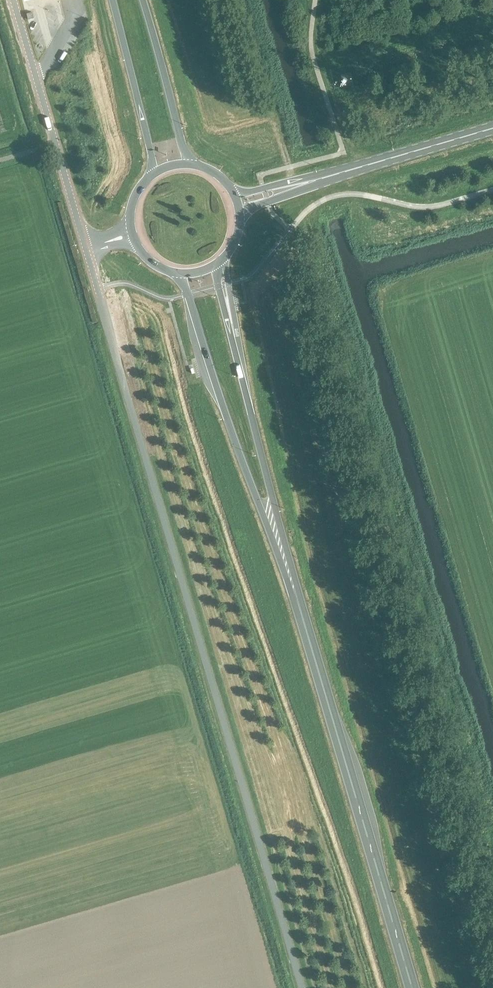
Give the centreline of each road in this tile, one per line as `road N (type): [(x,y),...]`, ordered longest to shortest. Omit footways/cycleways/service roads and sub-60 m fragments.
road 1 (unclassified): [(301,987),(86,249)]
road 2 (trunk): [(180,273),(311,646)]
road 3 (trunk): [(311,646),(215,264)]
road 4 (trunk): [(414,987),(311,646)]
road 5 (unclassified): [(86,249),(13,0)]
road 6 (trunk): [(112,0),(153,174)]
road 7 (secondary): [(325,178),(492,129)]
road 8 (trunk): [(190,164),(143,0)]

